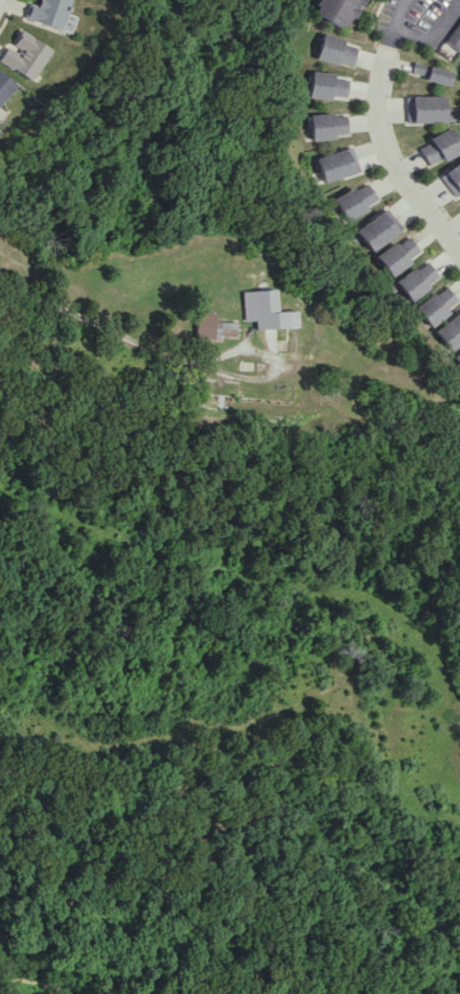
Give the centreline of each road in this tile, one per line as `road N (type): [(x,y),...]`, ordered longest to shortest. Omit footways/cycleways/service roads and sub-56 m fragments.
road 1 (residential): [(459,256),(400,180),(380,130),(389,45),(410,0)]

